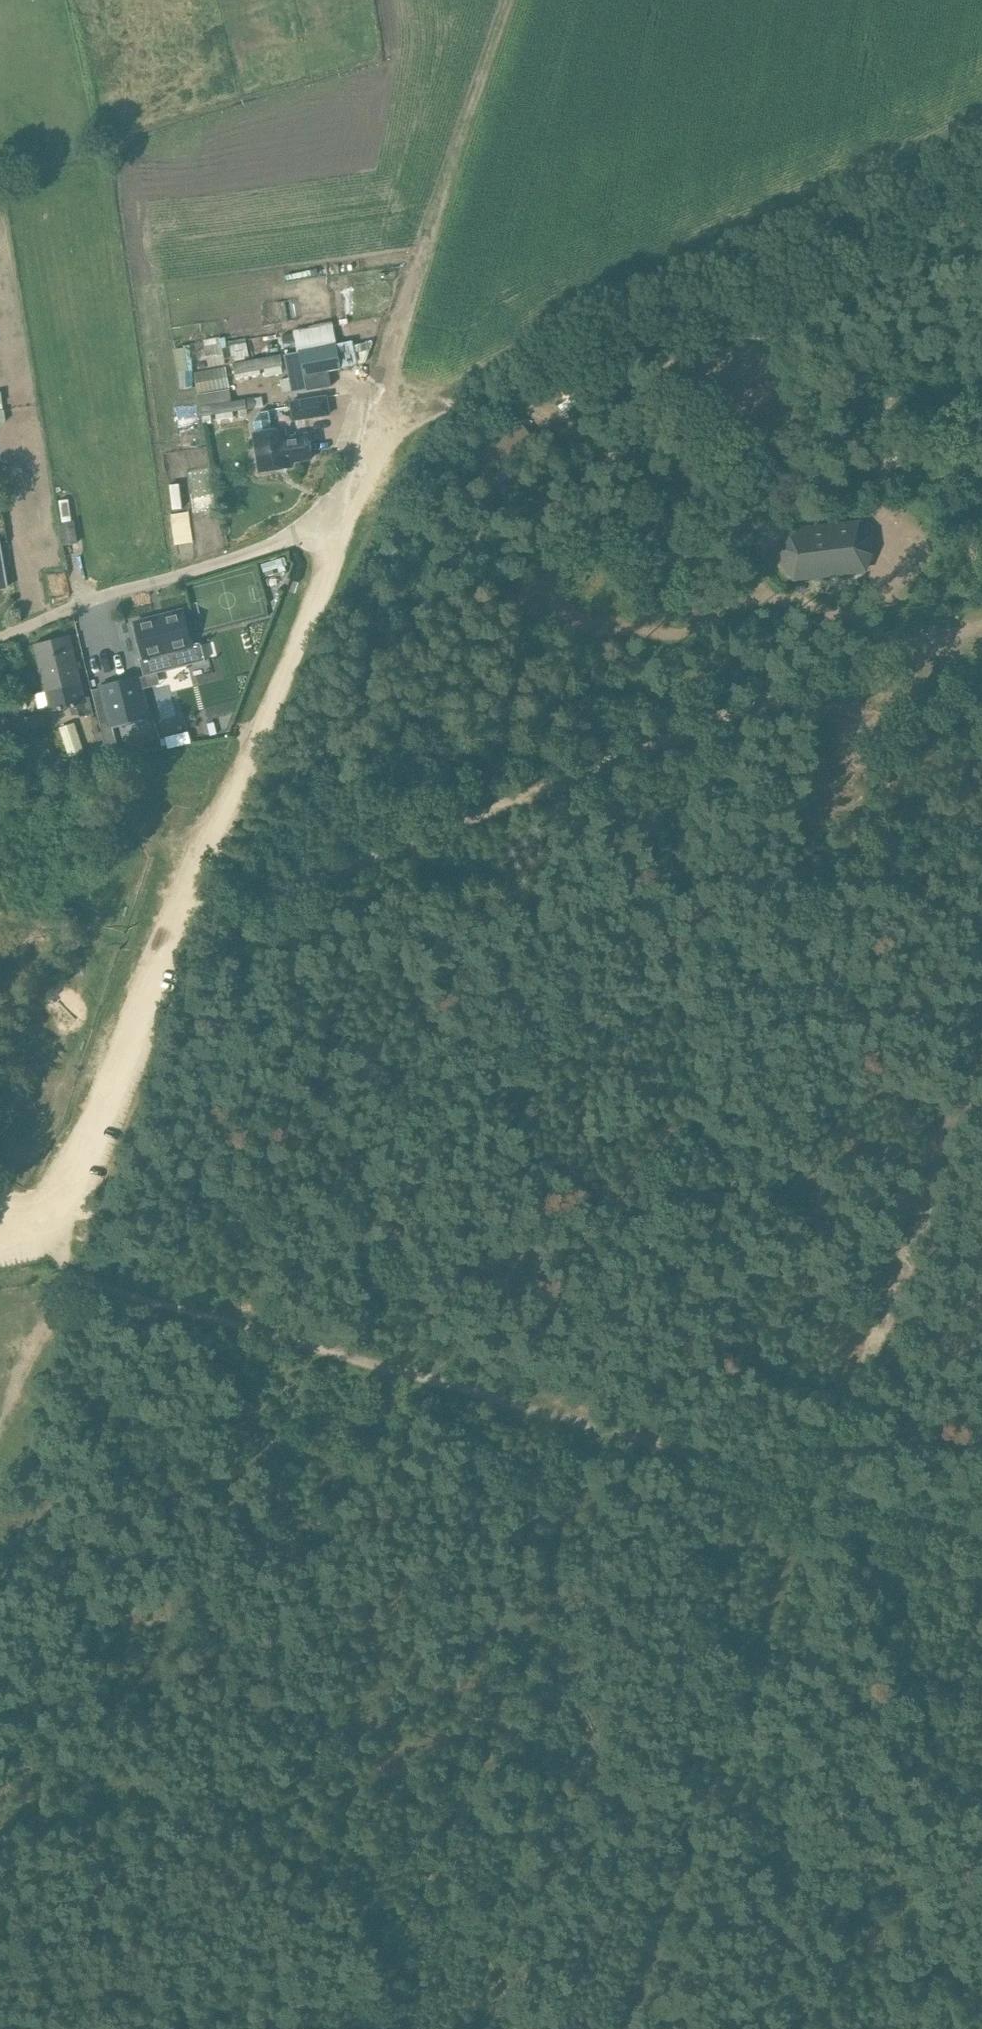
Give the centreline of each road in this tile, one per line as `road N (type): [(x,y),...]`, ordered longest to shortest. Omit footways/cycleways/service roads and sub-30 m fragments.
road 1 (track): [(981,615),(219,916),(171,914)]
road 2 (unclassified): [(171,914),(319,592),(333,527),(100,596),(0,639)]
road 3 (track): [(805,1478),(614,2028)]
road 4 (track): [(805,1478),(327,1339)]
road 5 (track): [(515,0),(340,463)]
road 6 (track): [(944,1034),(805,1478)]
road 7 (unclassified): [(171,914),(126,1065),(43,1218),(0,1220)]
road 8 (track): [(327,1339),(66,1277),(43,1218)]
road 9 (track): [(981,1527),(805,1478)]

